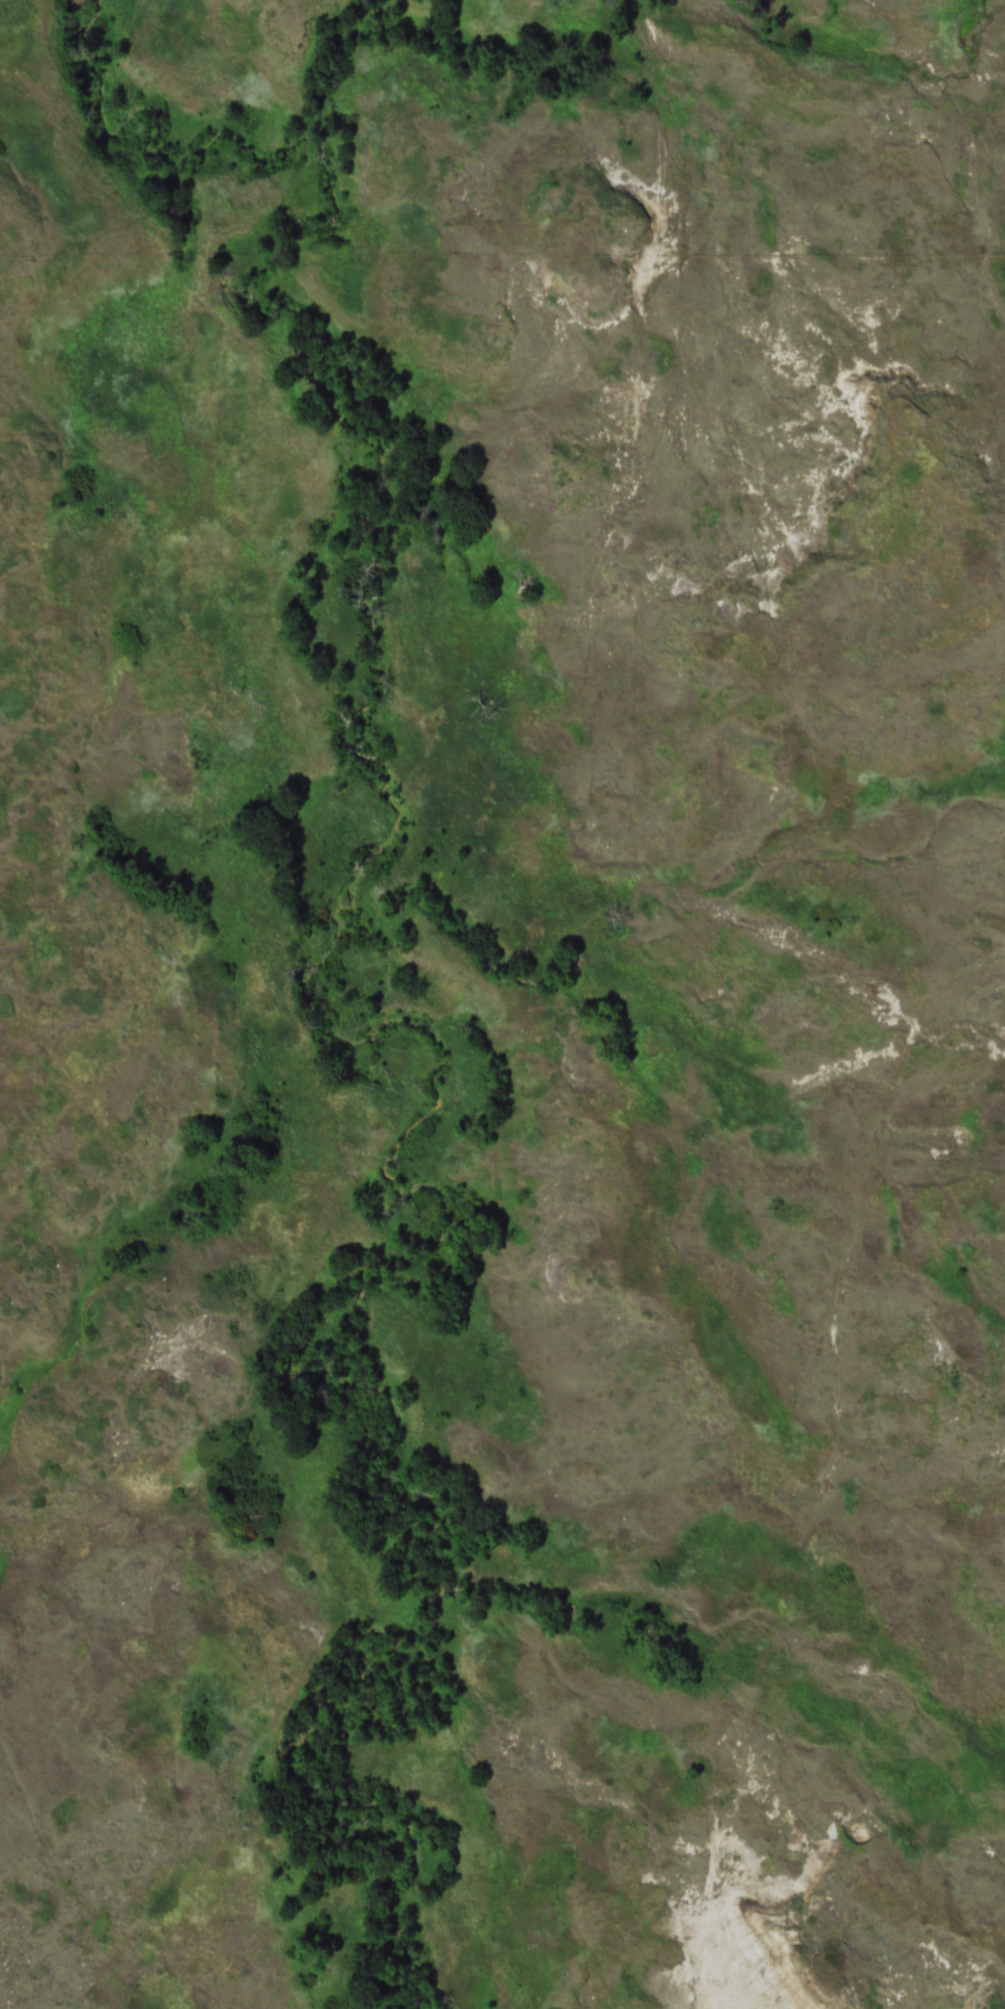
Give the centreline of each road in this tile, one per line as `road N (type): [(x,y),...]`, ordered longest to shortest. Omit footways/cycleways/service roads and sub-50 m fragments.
road 1 (track): [(1004,947),(940,988),(892,1087),(837,1317),(839,1415),(830,1478),(767,1665),(711,1741),(709,2008)]

